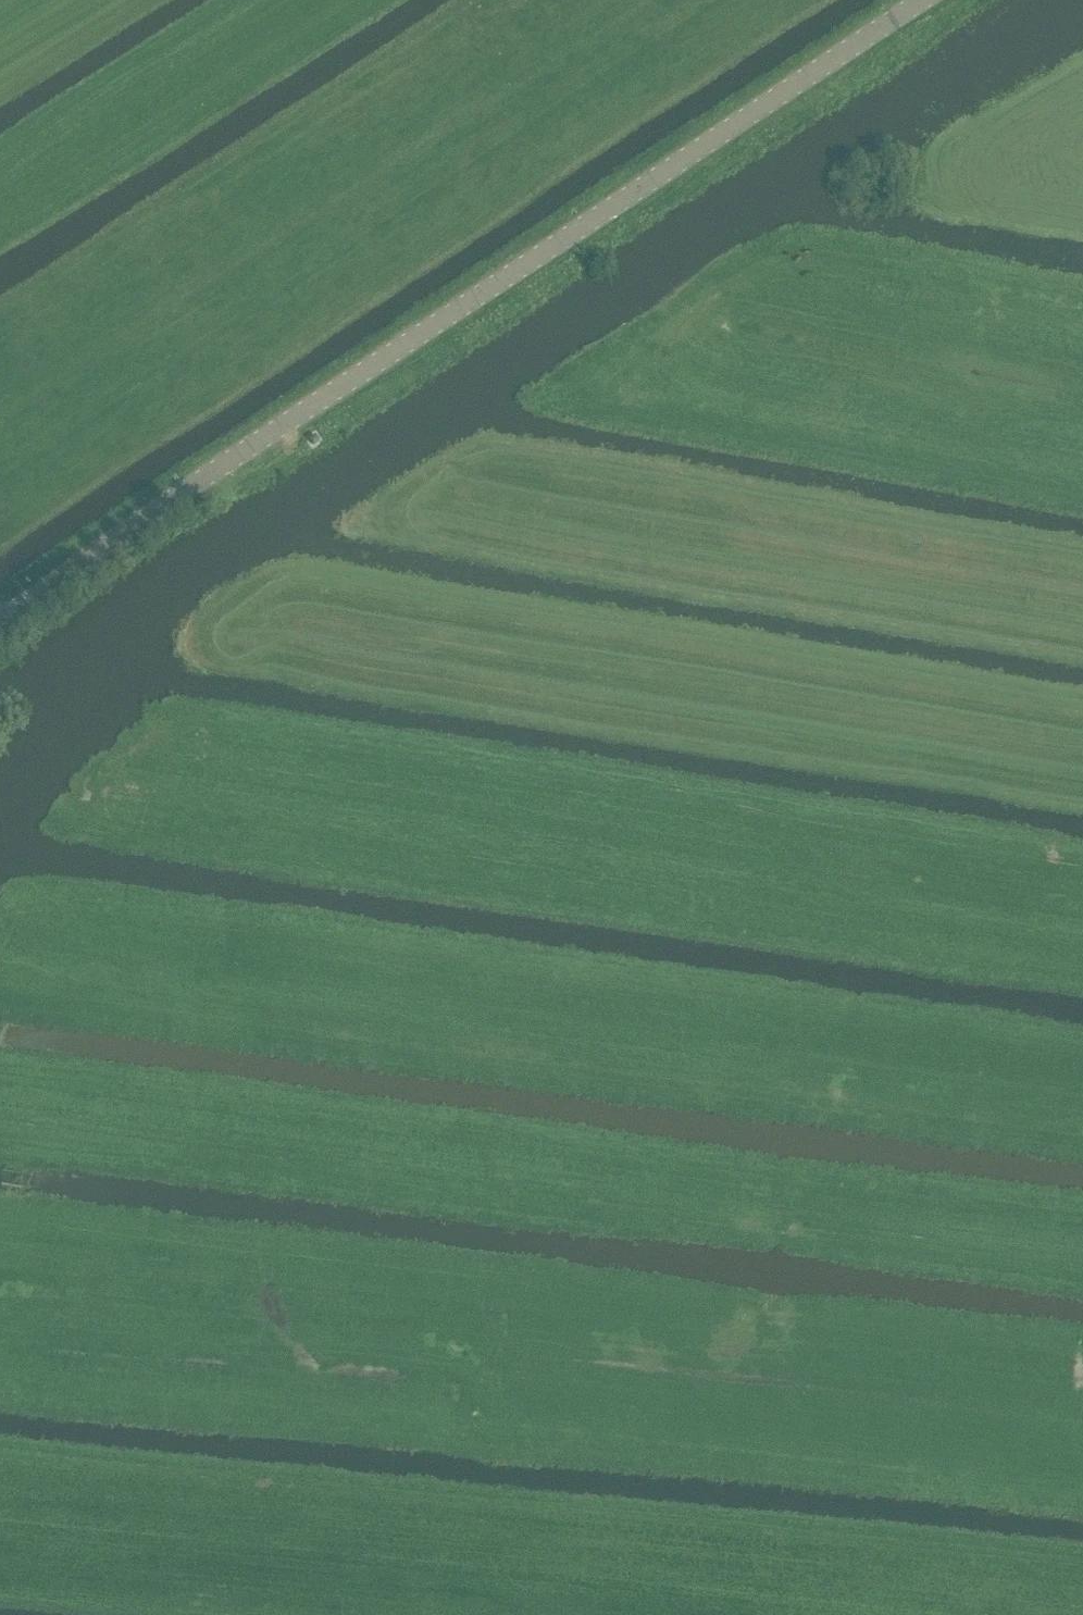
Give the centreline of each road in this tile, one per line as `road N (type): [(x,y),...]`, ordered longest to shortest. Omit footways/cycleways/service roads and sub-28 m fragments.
road 1 (tertiary): [(0,627),(139,523),(916,0)]

